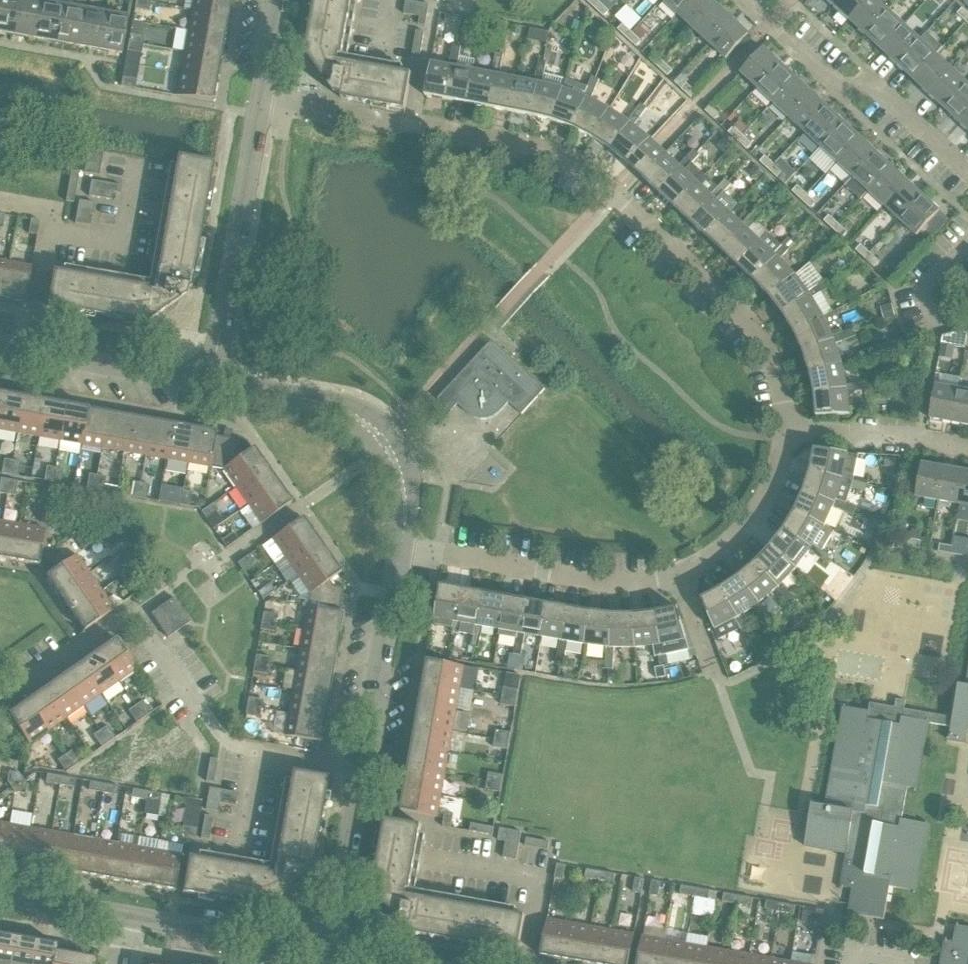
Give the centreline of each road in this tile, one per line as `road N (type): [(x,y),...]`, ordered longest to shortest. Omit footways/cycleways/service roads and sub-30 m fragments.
road 1 (residential): [(799,427),(788,379),(760,338),(551,155),(260,103)]
road 2 (residential): [(401,546),(594,580),(685,575),(736,544),(775,493),(799,427)]
road 3 (residential): [(361,776),(229,746),(135,607),(0,702)]
road 4 (residential): [(967,171),(874,85),(838,90),(744,0)]
road 5 (residential): [(401,546),(400,474),(386,444),(356,415),(216,381)]
road 6 (residential): [(216,381),(260,103)]
road 7 (residential): [(361,776),(401,546)]
road 8 (tertiary): [(126,915),(329,951)]
road 9 (residential): [(216,381),(28,349)]
road 10 (residential): [(329,951),(361,776)]
road 11 (residential): [(799,427),(967,453)]
road 12 (residential): [(141,172),(128,244),(50,231)]
road 13 (tertiary): [(0,894),(126,915)]
road 14 (residential): [(50,231),(28,349)]

